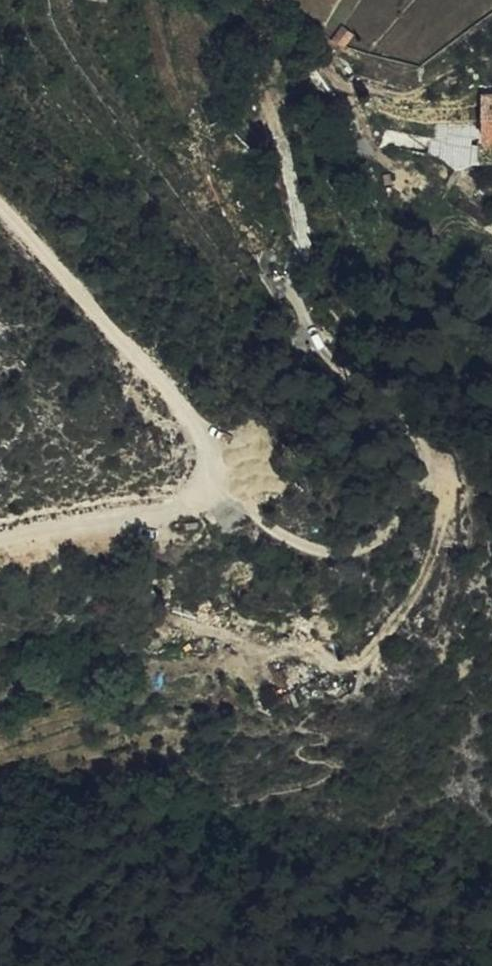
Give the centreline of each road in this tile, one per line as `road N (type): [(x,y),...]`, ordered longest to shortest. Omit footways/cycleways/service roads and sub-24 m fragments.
road 1 (track): [(211,484),(286,535),(330,550),(380,543),(435,471),(449,489),(435,558),(394,631),(358,665),(339,668),(203,632)]
road 2 (track): [(435,471),(325,353),(298,301),(306,231),(260,78),(274,48),(305,48),(371,130)]
road 3 (track): [(0,549),(180,511),(211,484),(212,459),(197,428),(0,217)]

